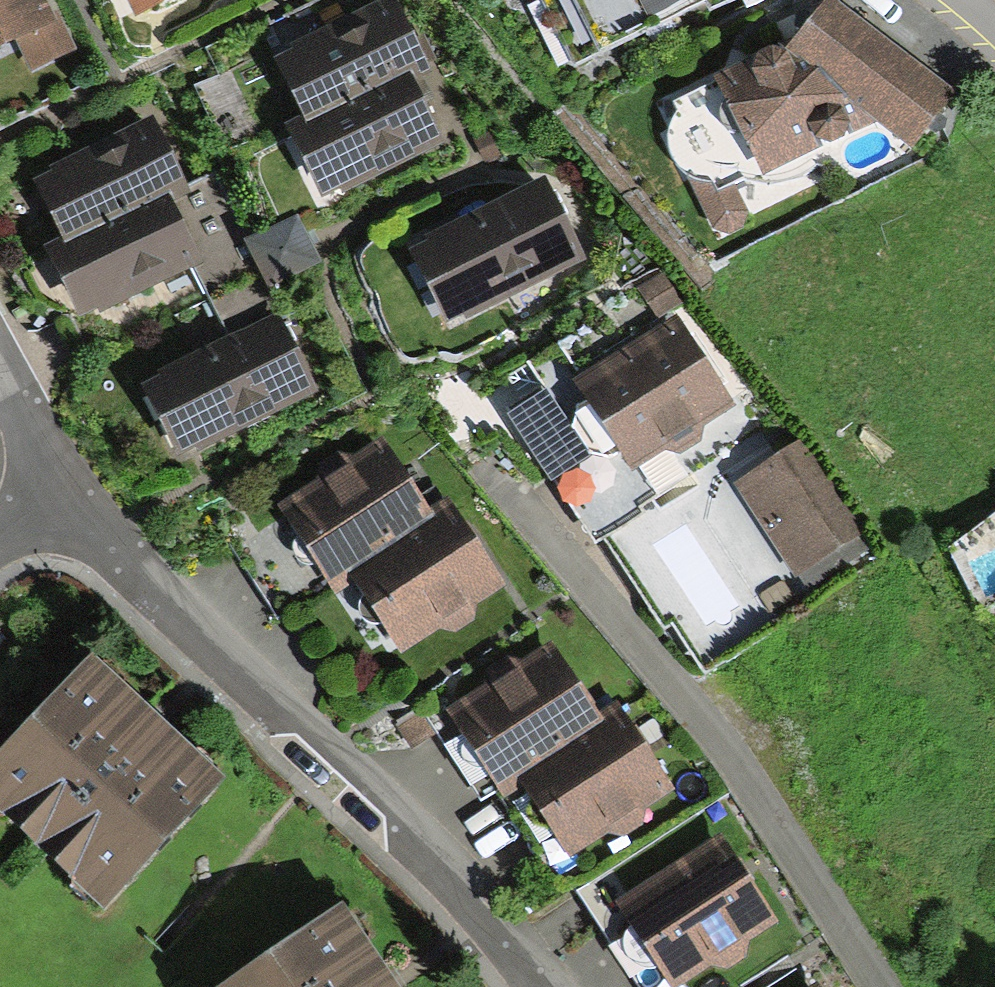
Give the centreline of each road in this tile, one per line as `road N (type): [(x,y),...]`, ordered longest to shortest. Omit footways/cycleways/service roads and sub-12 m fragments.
road 1 (residential): [(60,475),(107,536),(372,776),(548,986)]

